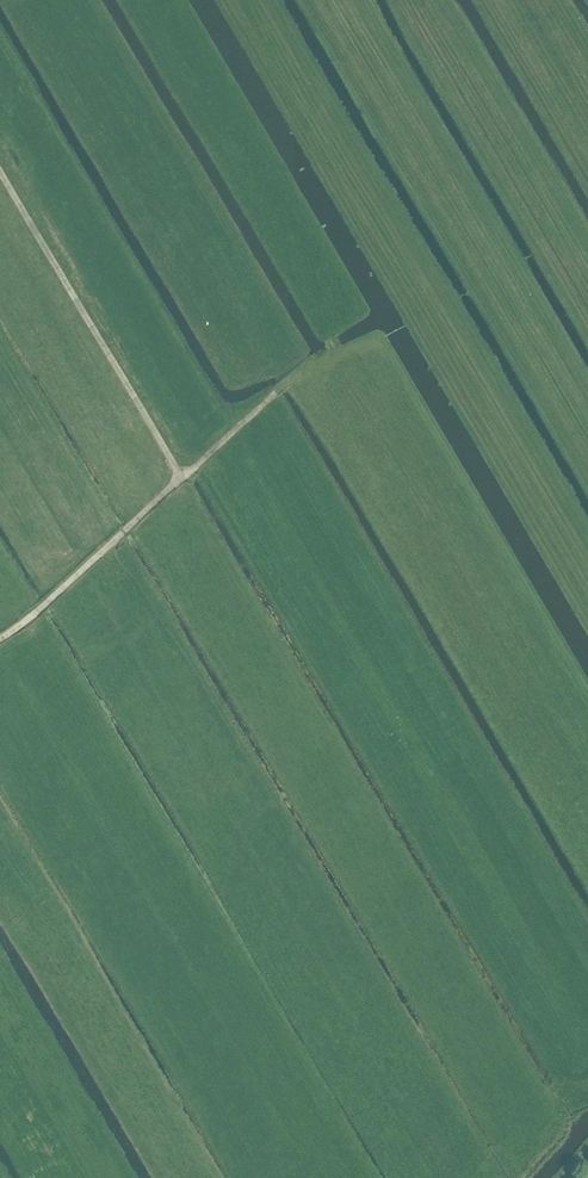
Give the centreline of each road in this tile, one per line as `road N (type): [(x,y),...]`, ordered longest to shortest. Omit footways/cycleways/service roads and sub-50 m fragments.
road 1 (track): [(281,388),(0,636)]
road 2 (track): [(0,169),(182,469)]

